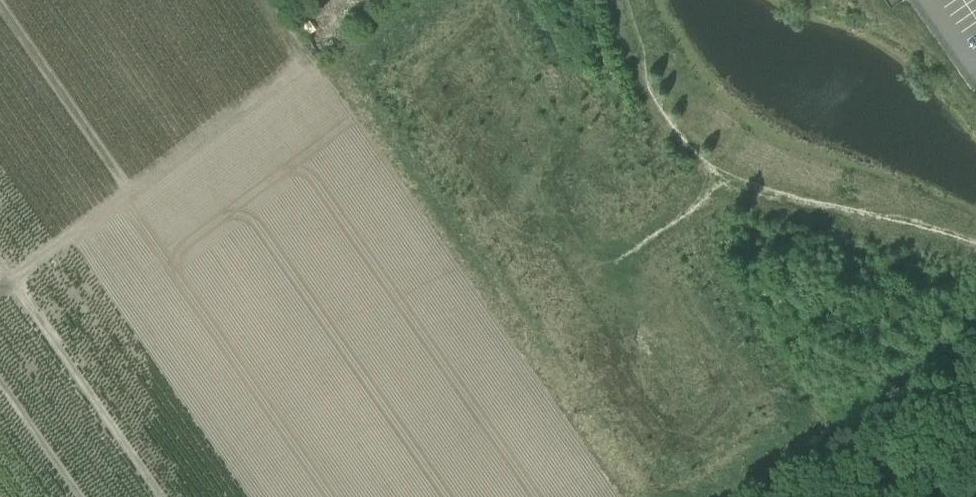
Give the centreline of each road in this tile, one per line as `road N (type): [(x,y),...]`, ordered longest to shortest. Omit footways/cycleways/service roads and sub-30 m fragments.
road 1 (track): [(867,0),(916,36),(975,109)]

